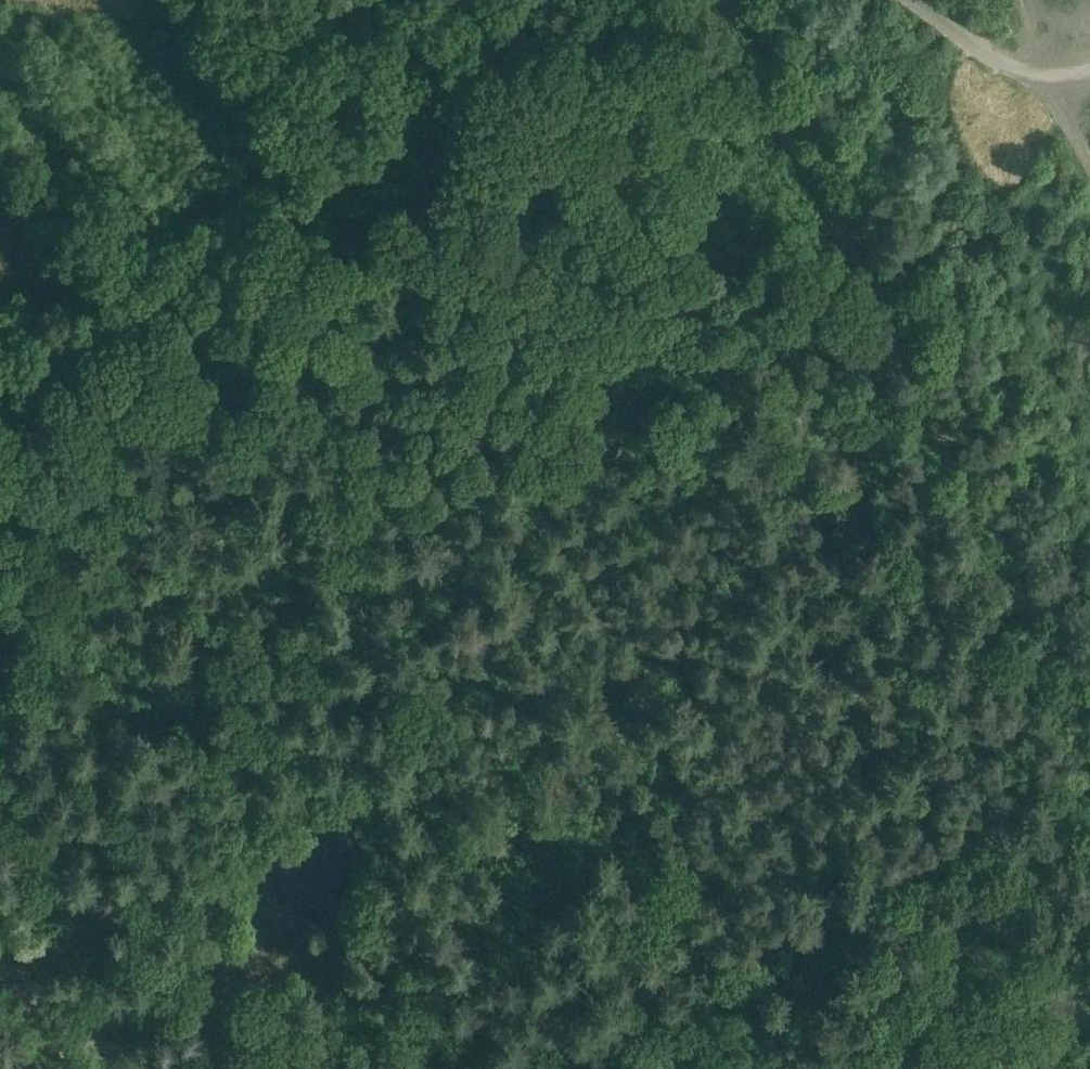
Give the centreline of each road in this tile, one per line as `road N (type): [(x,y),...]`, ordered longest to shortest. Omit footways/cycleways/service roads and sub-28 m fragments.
road 1 (track): [(0,455),(686,0)]
road 2 (track): [(909,0),(1001,64),(1051,82),(1089,70)]
road 3 (track): [(1033,0),(1051,82),(1089,162)]
road 4 (unclassified): [(123,1068),(0,973)]

